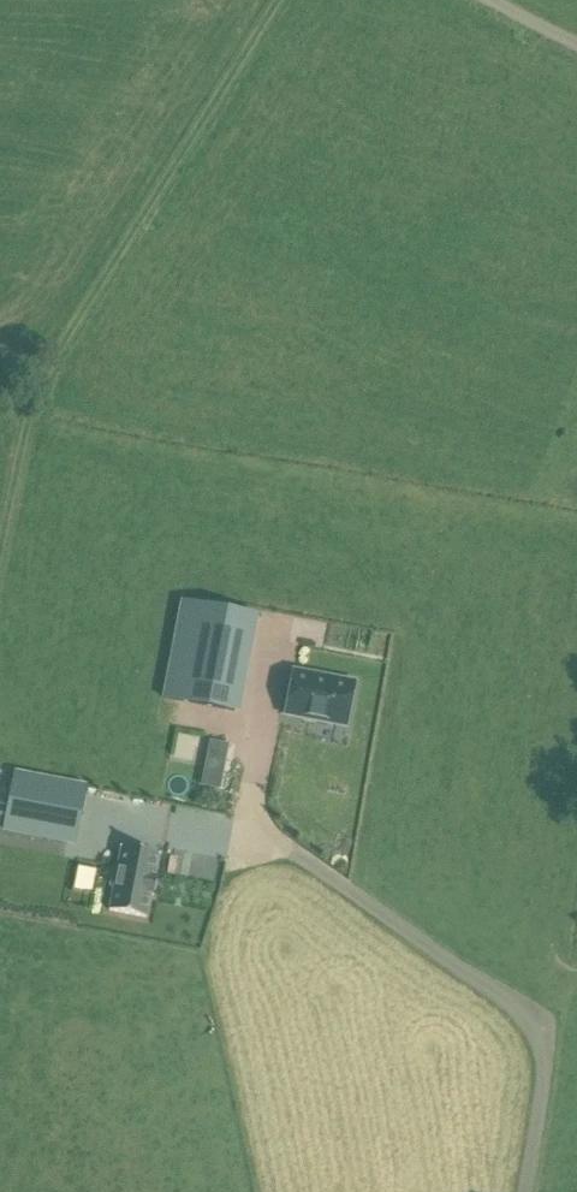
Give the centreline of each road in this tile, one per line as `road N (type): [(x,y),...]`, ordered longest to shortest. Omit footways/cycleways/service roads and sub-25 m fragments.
road 1 (track): [(0,553),(45,374),(277,0)]

